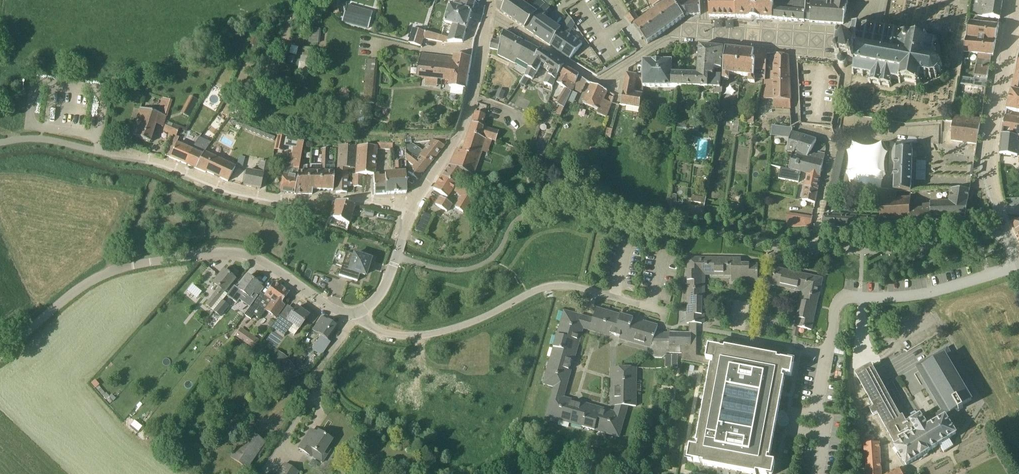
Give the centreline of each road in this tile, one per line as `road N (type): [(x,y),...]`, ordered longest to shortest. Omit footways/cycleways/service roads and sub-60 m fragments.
road 1 (residential): [(413,207),(251,197),(144,159),(40,139),(0,142)]
road 2 (residential): [(793,41),(796,123),(830,143),(816,245),(892,250),(1006,230)]
road 3 (residential): [(0,354),(106,273),(217,252),(259,260),(335,311),(359,312)]
road 4 (residential): [(359,312),(386,333),(443,334),(541,290),(572,286),(661,312)]
road 5 (residential): [(488,14),(594,80),(659,42),(706,35)]
road 6 (residential): [(1006,230),(991,173),(992,140),(1018,13)]
road 7 (residential): [(413,207),(468,112),(488,14)]
road 8 (residential): [(359,312),(384,290),(413,207)]

